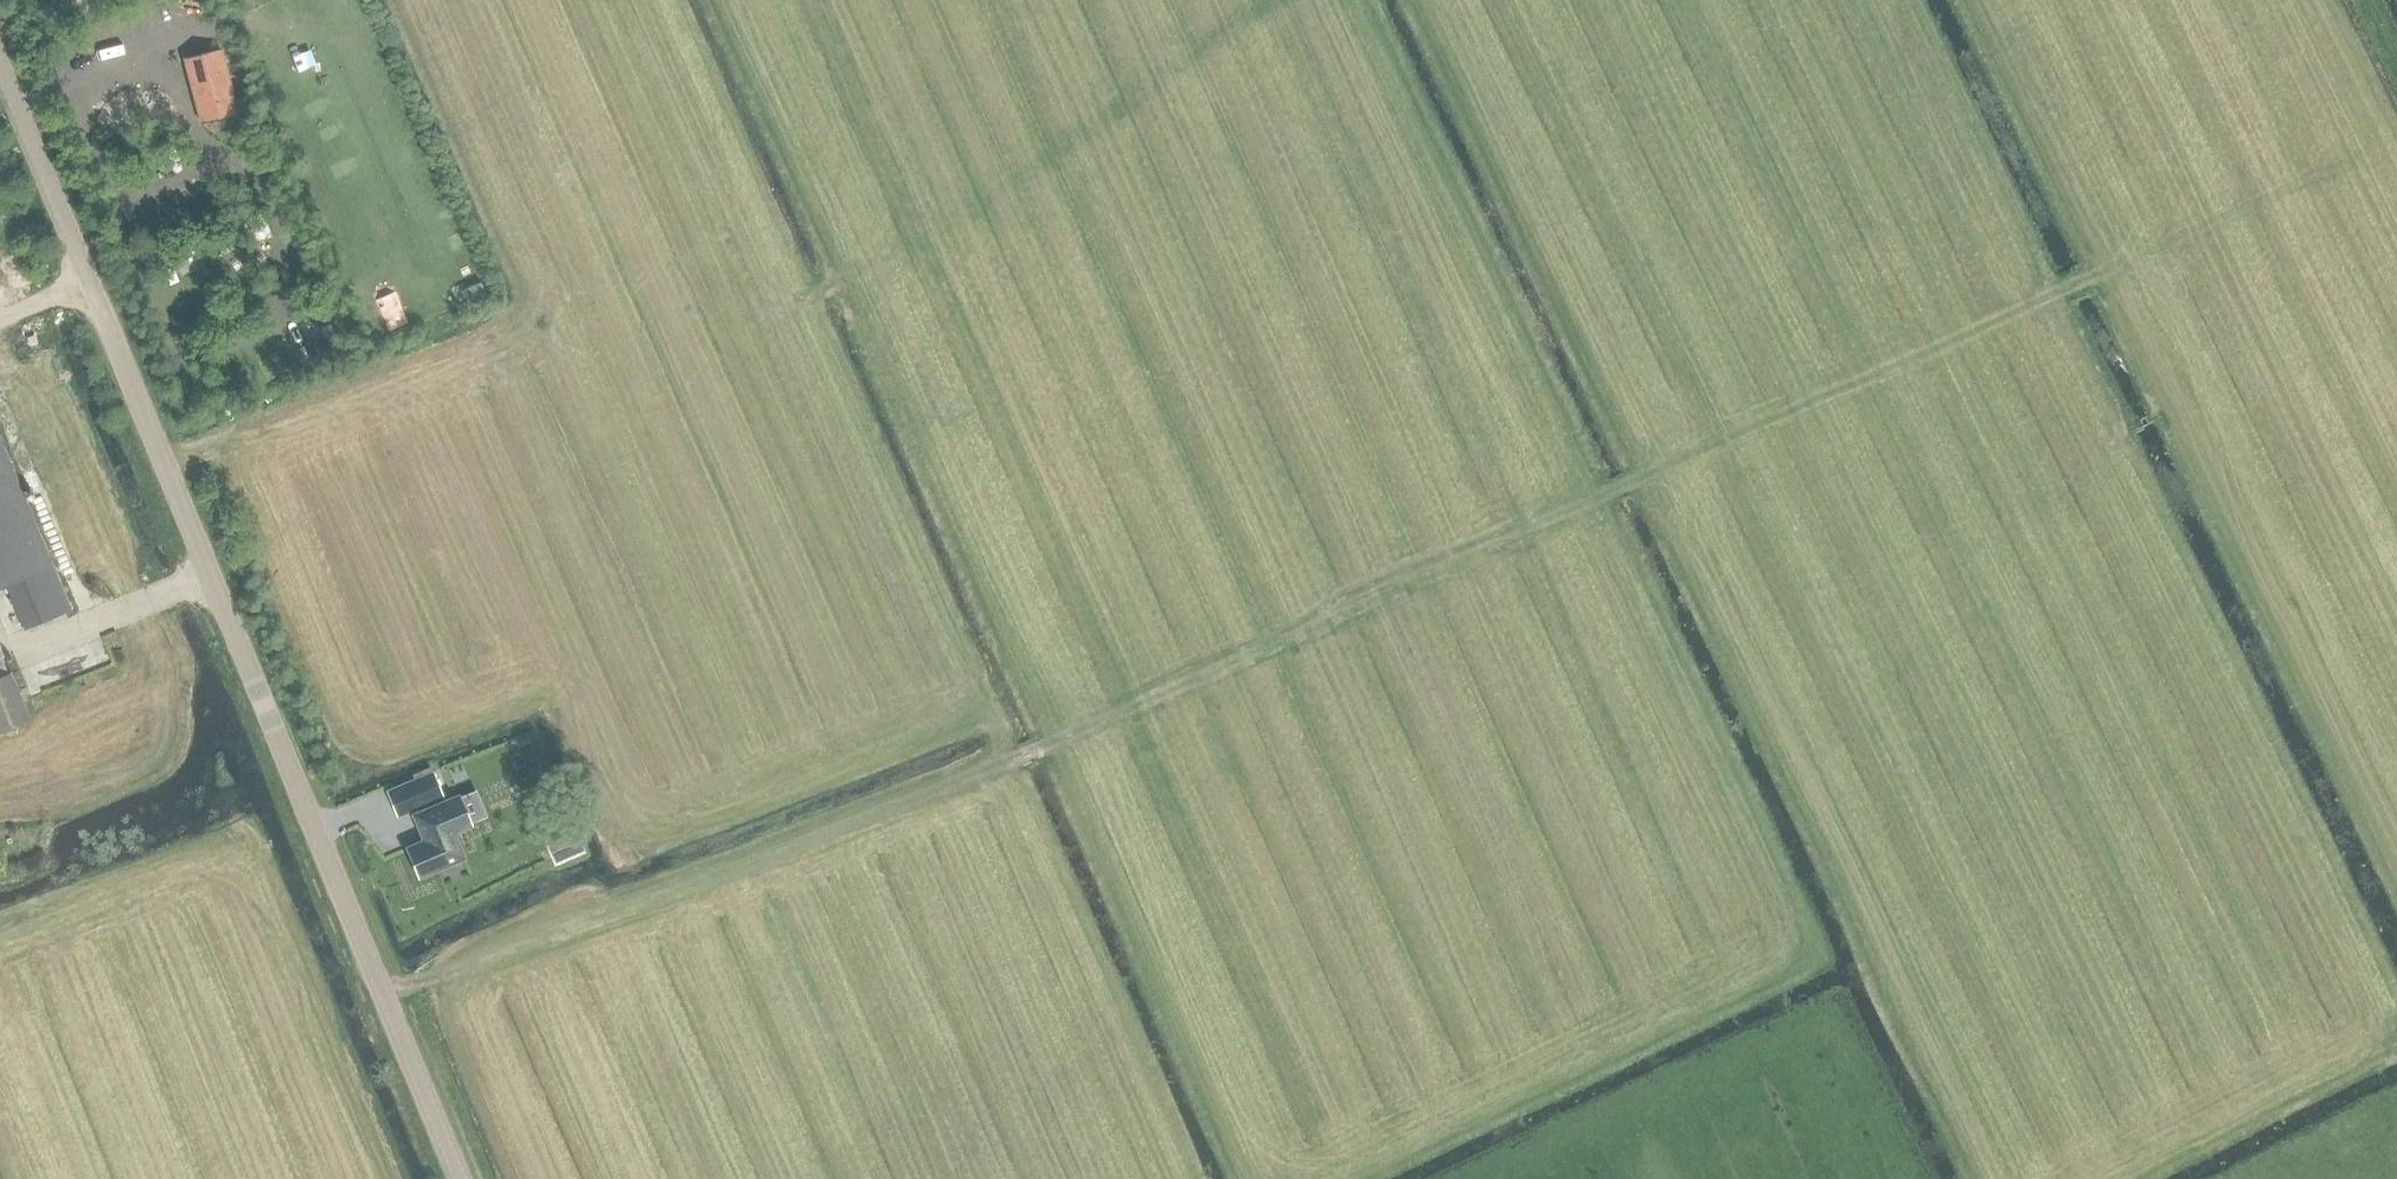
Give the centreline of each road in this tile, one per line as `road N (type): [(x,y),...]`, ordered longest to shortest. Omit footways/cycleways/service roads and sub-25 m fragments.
road 1 (tertiary): [(460,1178),(0,71)]

